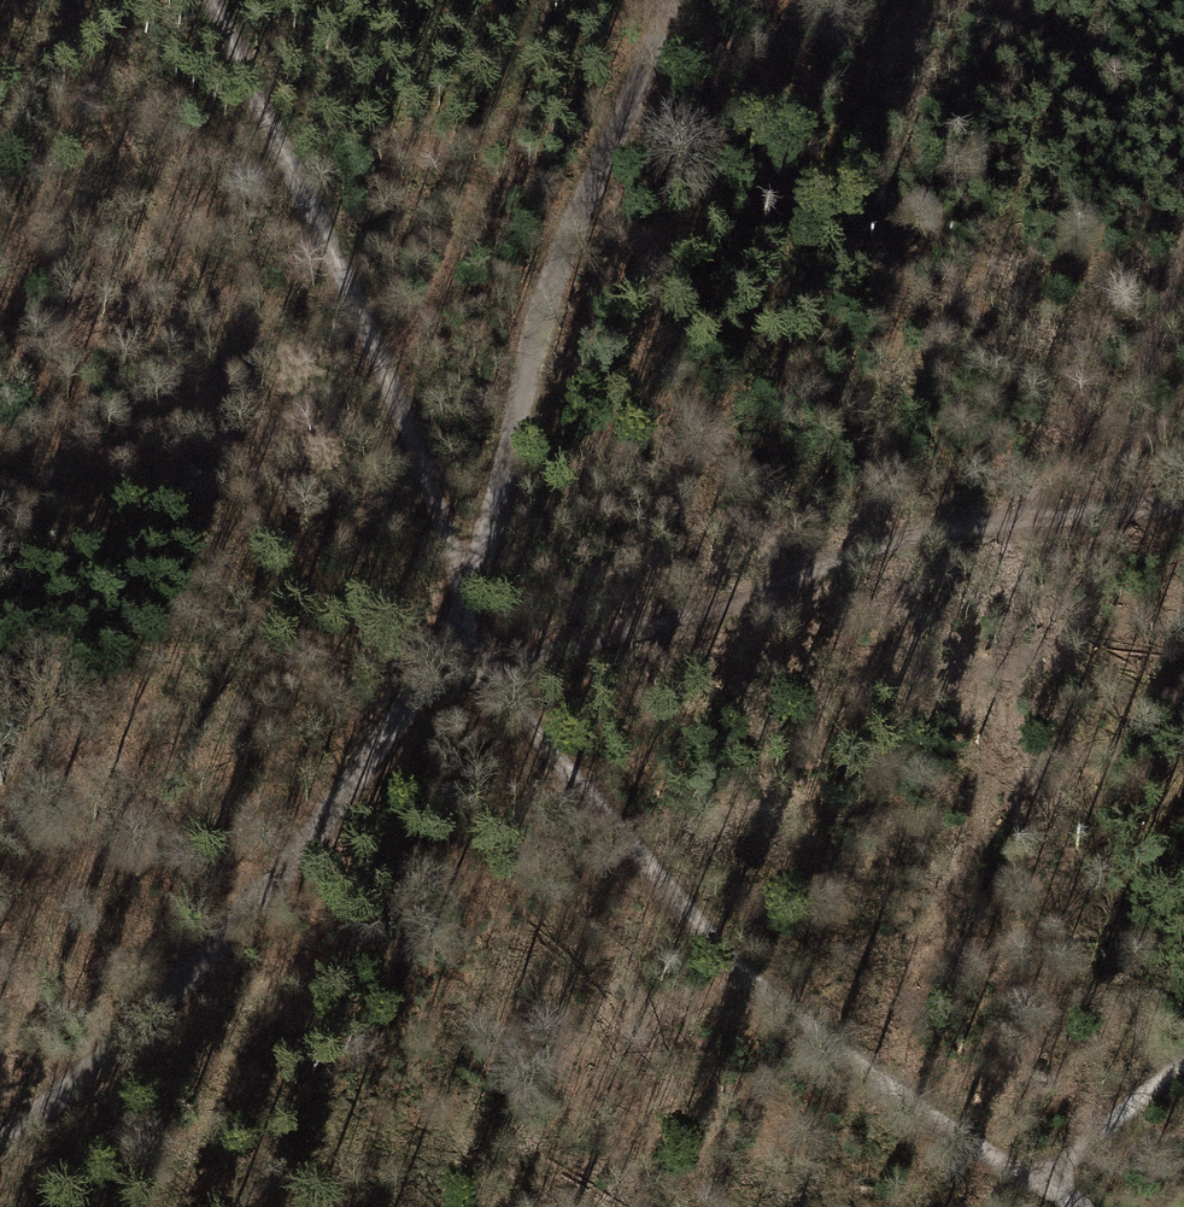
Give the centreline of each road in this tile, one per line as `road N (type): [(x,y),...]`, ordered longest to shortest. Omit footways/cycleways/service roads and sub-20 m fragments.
road 1 (track): [(665,0),(554,280),(458,645),(227,949),(0,1155)]
road 2 (track): [(1036,1177),(957,1142),(857,1052),(747,973),(666,886),(596,791),(458,645)]
road 3 (track): [(1183,496),(906,538),(771,593),(521,658),(458,645)]
road 4 (track): [(470,599),(389,379),(210,0)]
road 5 (track): [(1183,1066),(1036,1177)]

